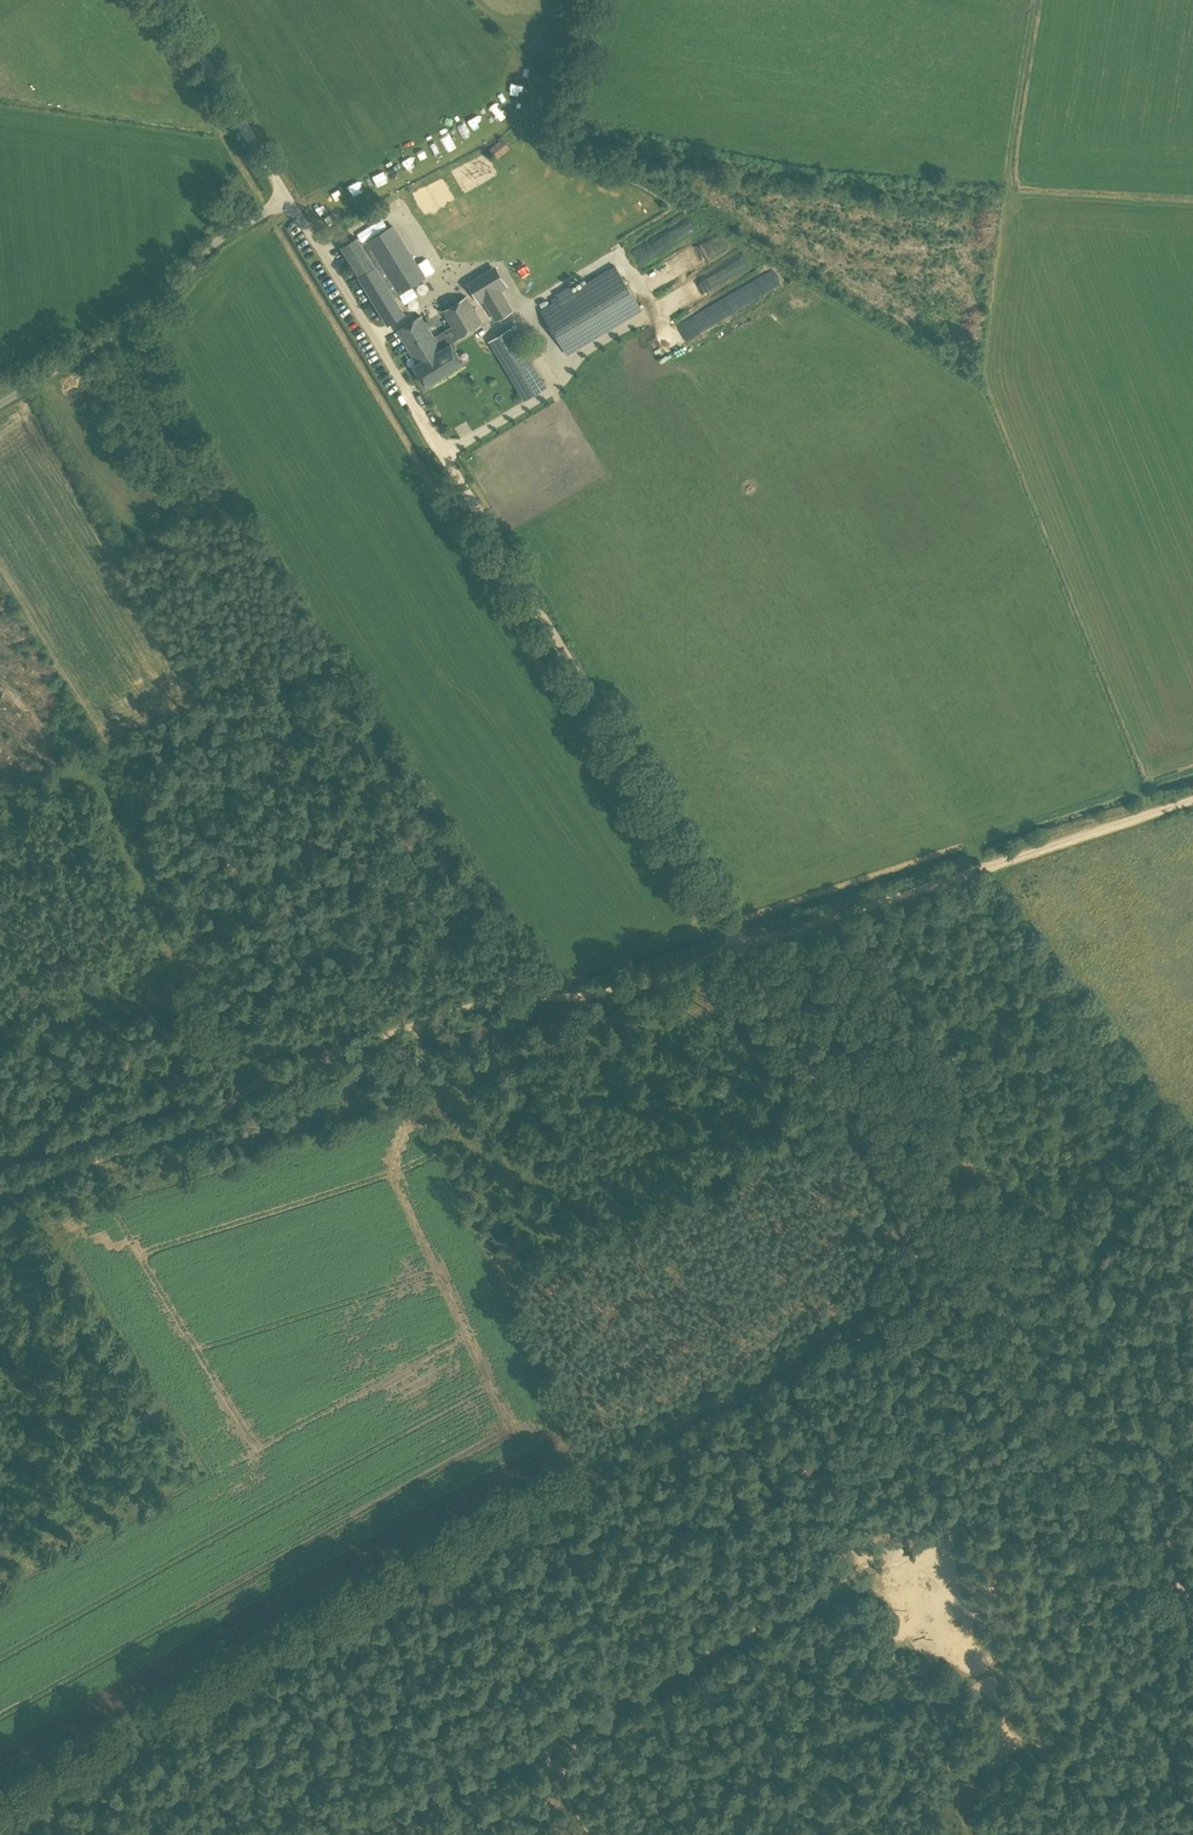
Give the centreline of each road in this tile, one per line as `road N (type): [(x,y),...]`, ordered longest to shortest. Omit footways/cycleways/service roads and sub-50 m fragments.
road 1 (track): [(732,951),(280,1084),(228,1109),(0,1179)]
road 2 (track): [(745,947),(426,421)]
road 3 (track): [(1192,1609),(901,1203)]
road 4 (track): [(1192,798),(745,947)]
road 5 (track): [(981,1834),(968,1820),(960,1781),(1022,1735),(931,1538)]
road 6 (unclassified): [(0,400),(158,301),(224,236),(286,197)]
road 7 (track): [(426,421),(258,151)]
road 8 (track): [(901,1203),(745,947)]
road 9 (track): [(960,1781),(953,1745),(923,1690),(829,1590)]
road 10 (track): [(258,151),(165,0)]

